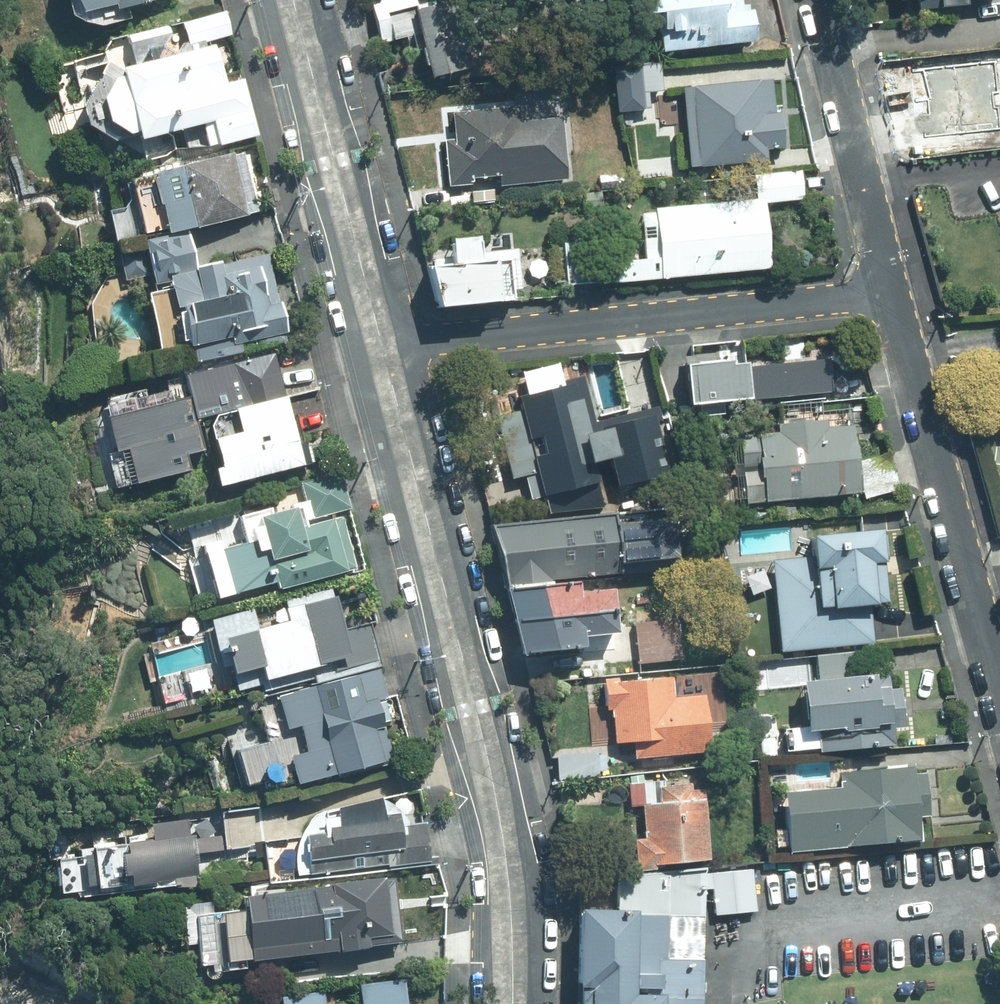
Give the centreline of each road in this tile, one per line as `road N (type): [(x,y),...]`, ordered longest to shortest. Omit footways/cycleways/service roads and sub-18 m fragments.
road 1 (tertiary): [(514,1003),(497,805),(382,349)]
road 2 (residential): [(890,291),(382,349)]
road 3 (residential): [(999,700),(890,291)]
road 4 (tertiary): [(382,349),(293,0)]
road 5 (residential): [(890,291),(819,0)]

